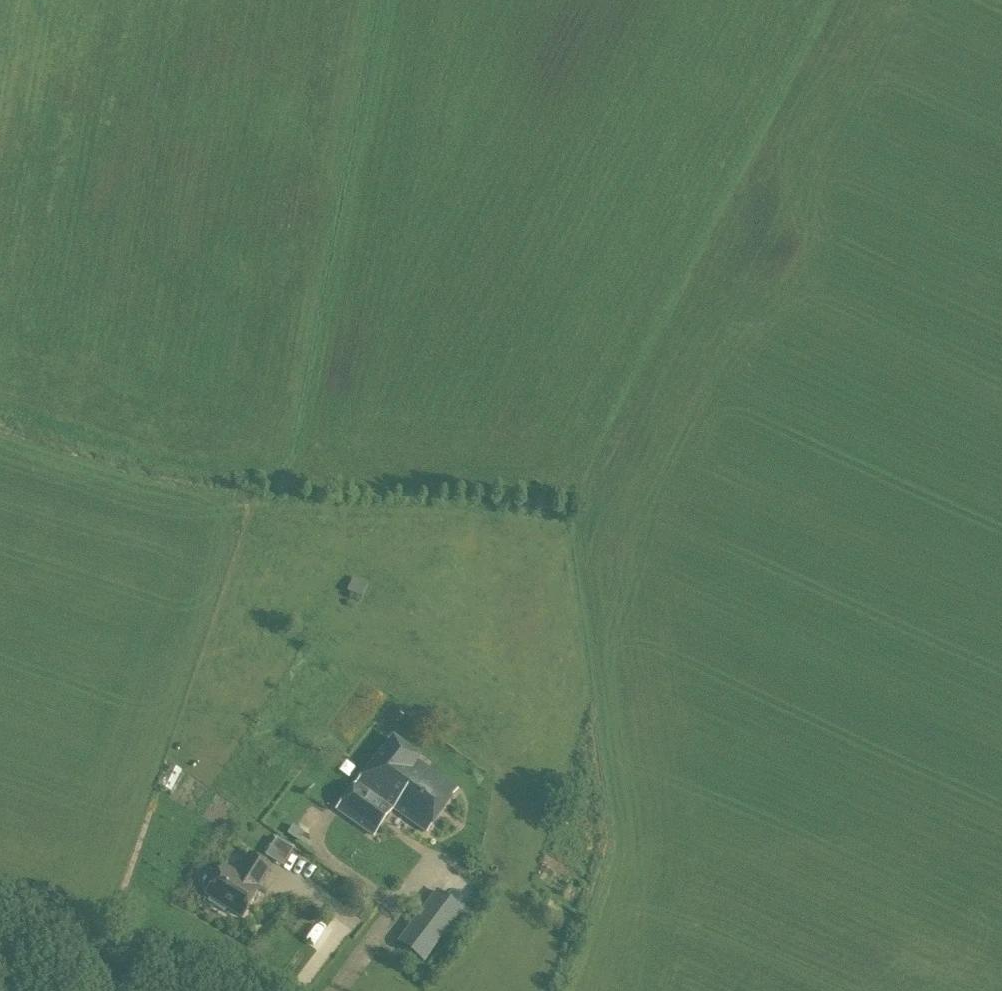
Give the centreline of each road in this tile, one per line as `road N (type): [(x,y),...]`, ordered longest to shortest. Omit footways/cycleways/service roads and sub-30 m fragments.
road 1 (unclassified): [(112,990),(0,947)]

